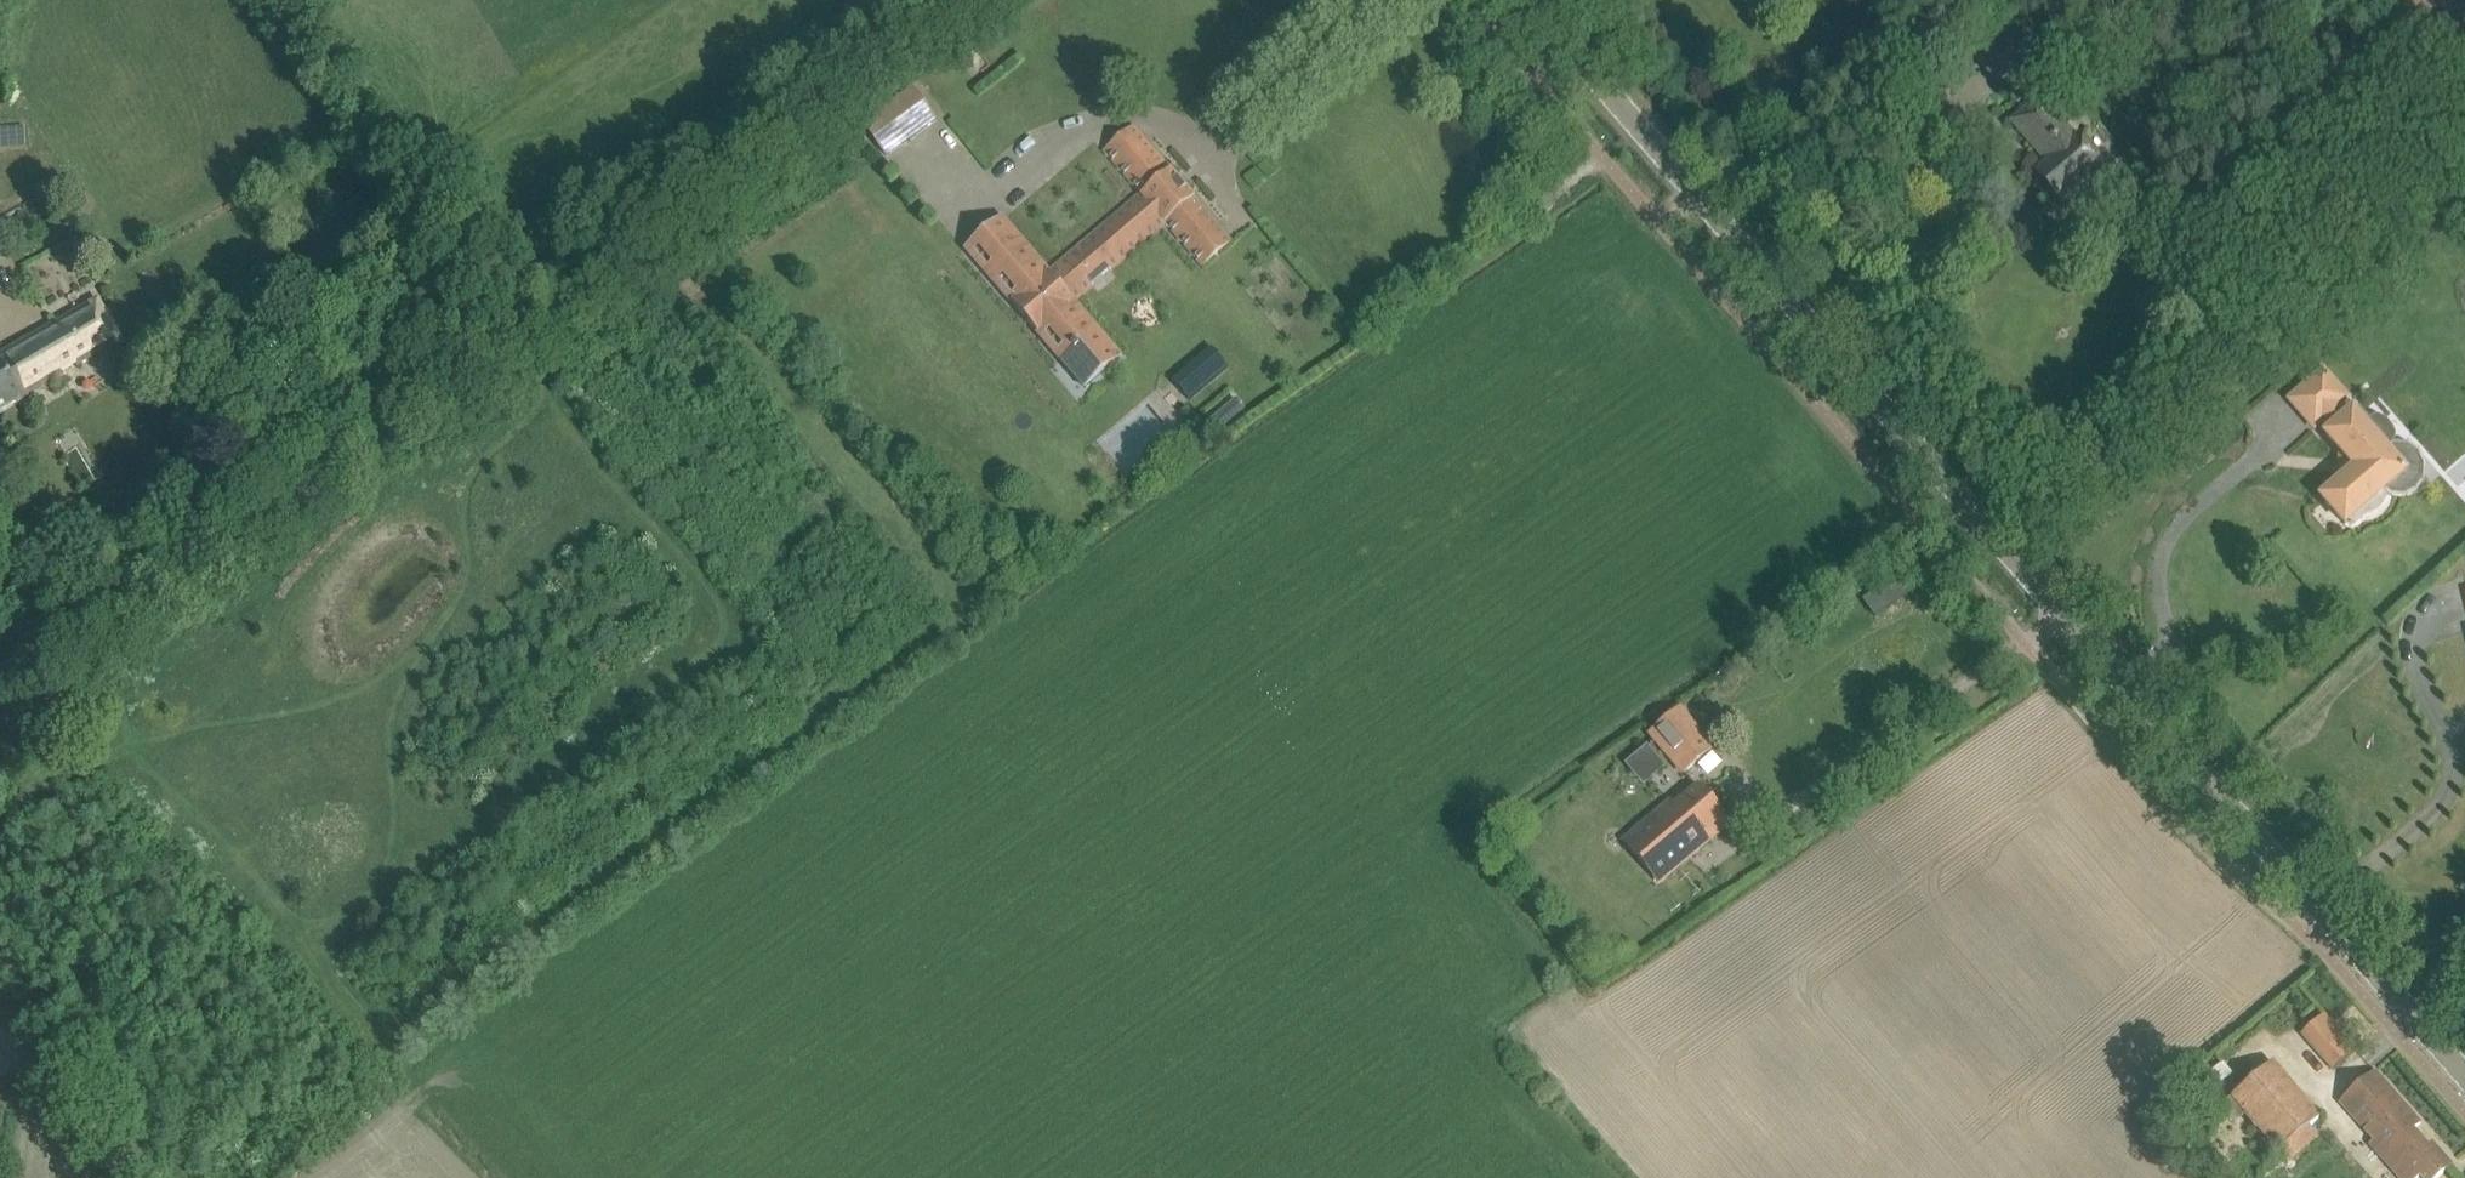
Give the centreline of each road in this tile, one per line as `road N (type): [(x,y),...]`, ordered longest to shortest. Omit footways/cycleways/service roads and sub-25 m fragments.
road 1 (tertiary): [(2464,1075),(1528,0)]
road 2 (unclassified): [(129,1177),(41,1061),(0,1041)]

